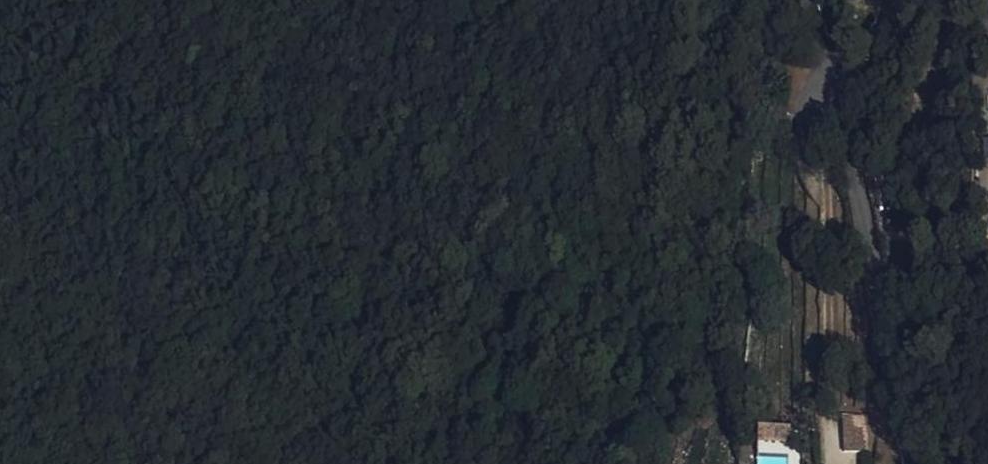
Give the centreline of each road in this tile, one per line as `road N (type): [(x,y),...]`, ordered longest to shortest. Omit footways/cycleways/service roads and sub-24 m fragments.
road 1 (residential): [(932,463),(807,0)]

